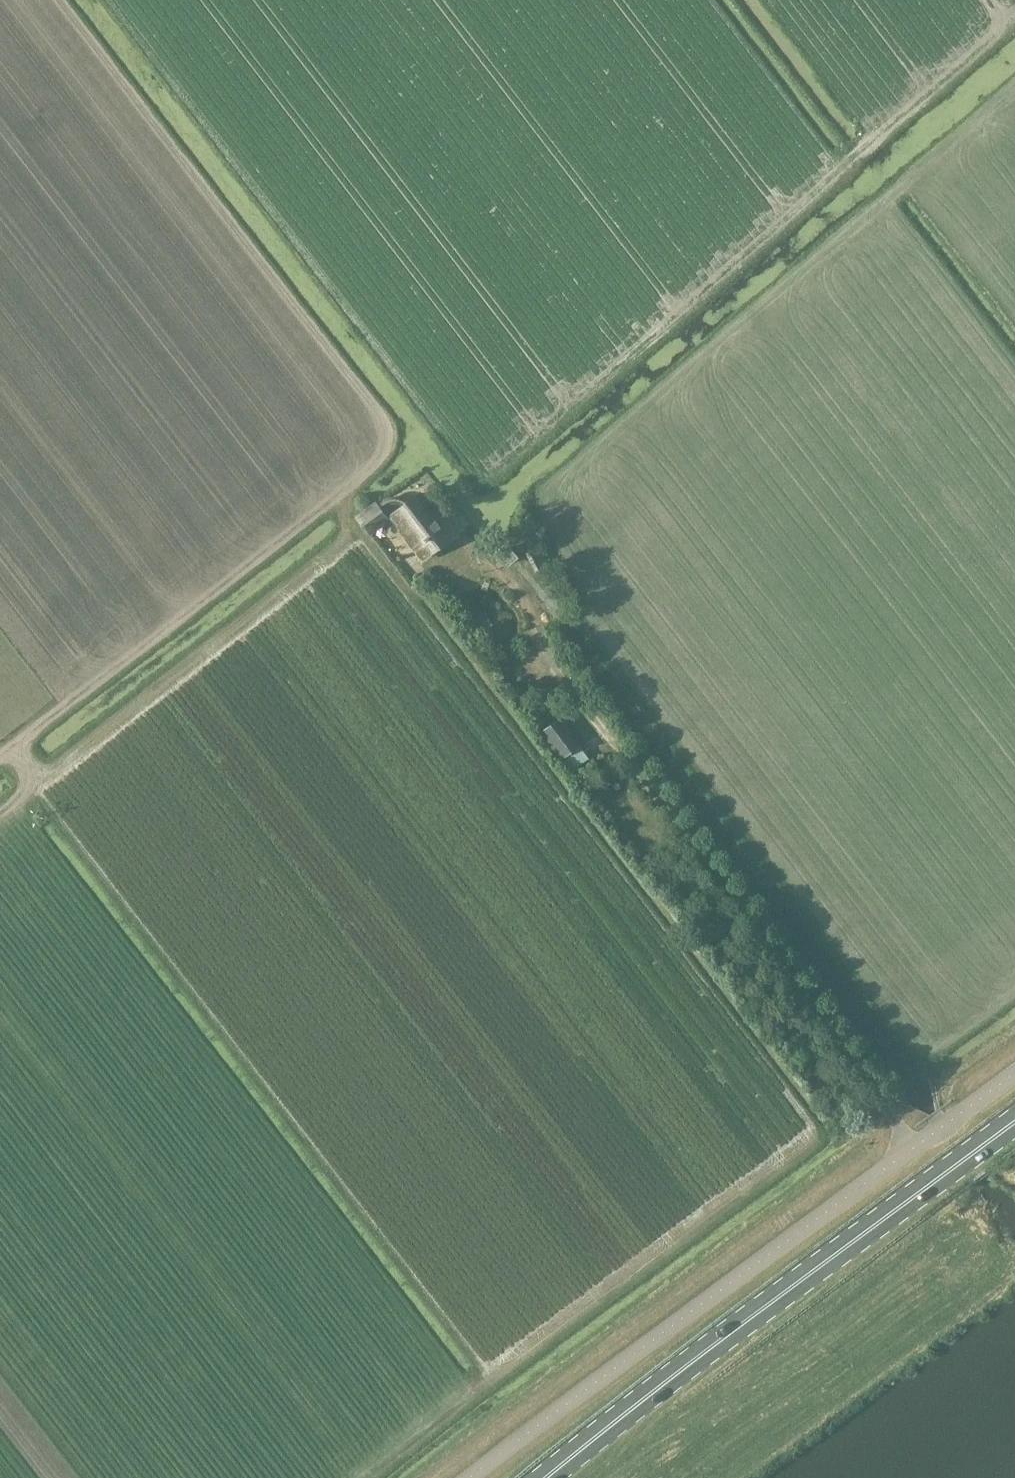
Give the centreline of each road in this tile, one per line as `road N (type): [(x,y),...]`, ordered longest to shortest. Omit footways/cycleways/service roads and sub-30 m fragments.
road 1 (track): [(454,539),(527,606),(553,664),(882,1105)]
road 2 (unclassified): [(1014,1072),(467,1477)]
road 3 (primary): [(544,1477),(1014,1120)]

